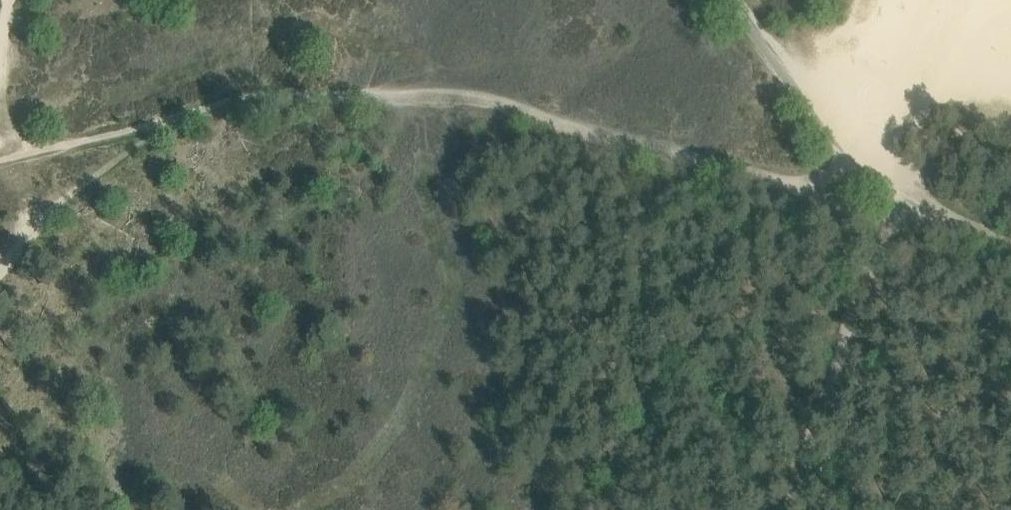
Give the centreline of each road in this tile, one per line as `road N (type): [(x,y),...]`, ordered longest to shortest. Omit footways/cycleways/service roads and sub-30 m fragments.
road 1 (track): [(783,509),(901,198)]

